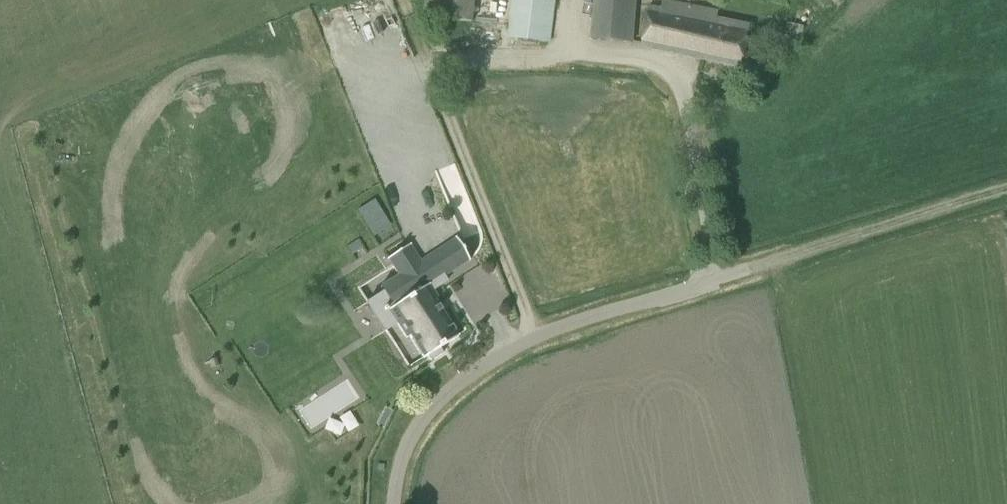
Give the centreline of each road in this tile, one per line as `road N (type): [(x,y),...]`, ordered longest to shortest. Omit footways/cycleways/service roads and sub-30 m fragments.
road 1 (unclassified): [(382,503),(410,442),(487,366),(750,274)]
road 2 (track): [(533,344),(392,0)]
road 3 (track): [(1006,195),(750,274)]

